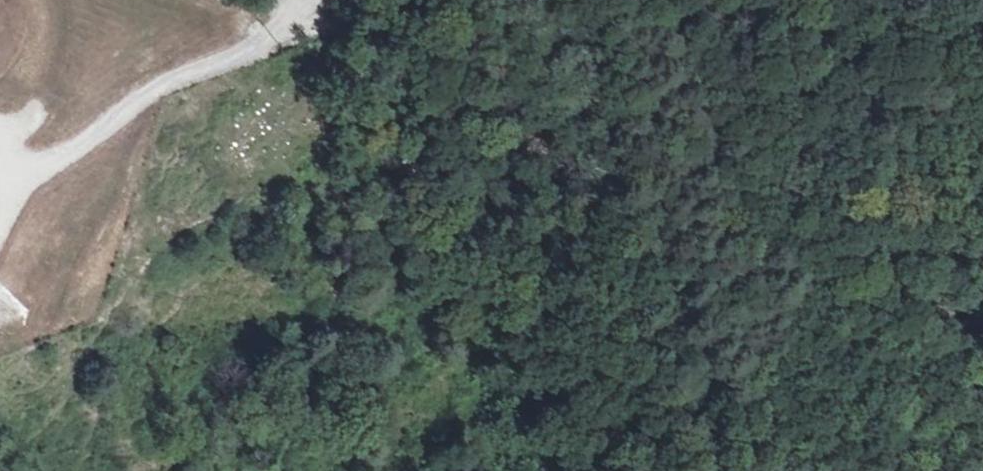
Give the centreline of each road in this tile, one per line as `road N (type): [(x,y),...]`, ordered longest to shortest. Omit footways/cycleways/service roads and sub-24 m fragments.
road 1 (track): [(23,178),(141,98),(284,30),(303,0)]

